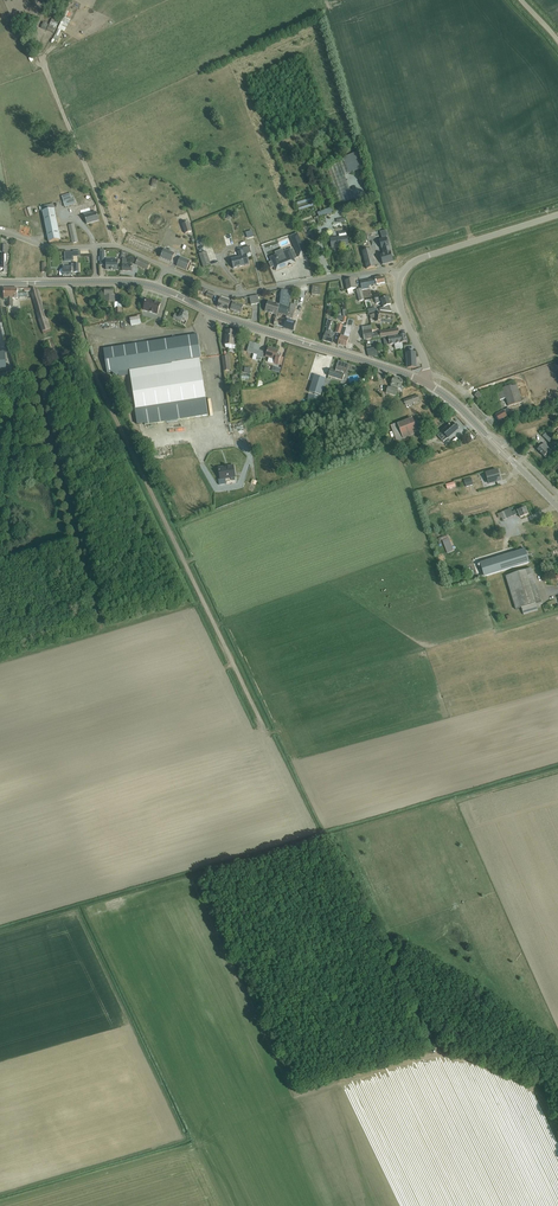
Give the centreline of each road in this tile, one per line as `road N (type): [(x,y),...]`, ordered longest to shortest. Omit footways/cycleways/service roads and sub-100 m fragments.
road 1 (track): [(67,283),(104,394),(265,731)]
road 2 (tertiary): [(158,288),(222,318),(424,382)]
road 3 (residential): [(166,268),(237,294),(401,273)]
road 4 (track): [(114,246),(49,80),(44,61),(50,48)]
road 5 (tertiary): [(557,506),(424,382)]
road 6 (unclassified): [(401,273),(430,254),(557,216)]

